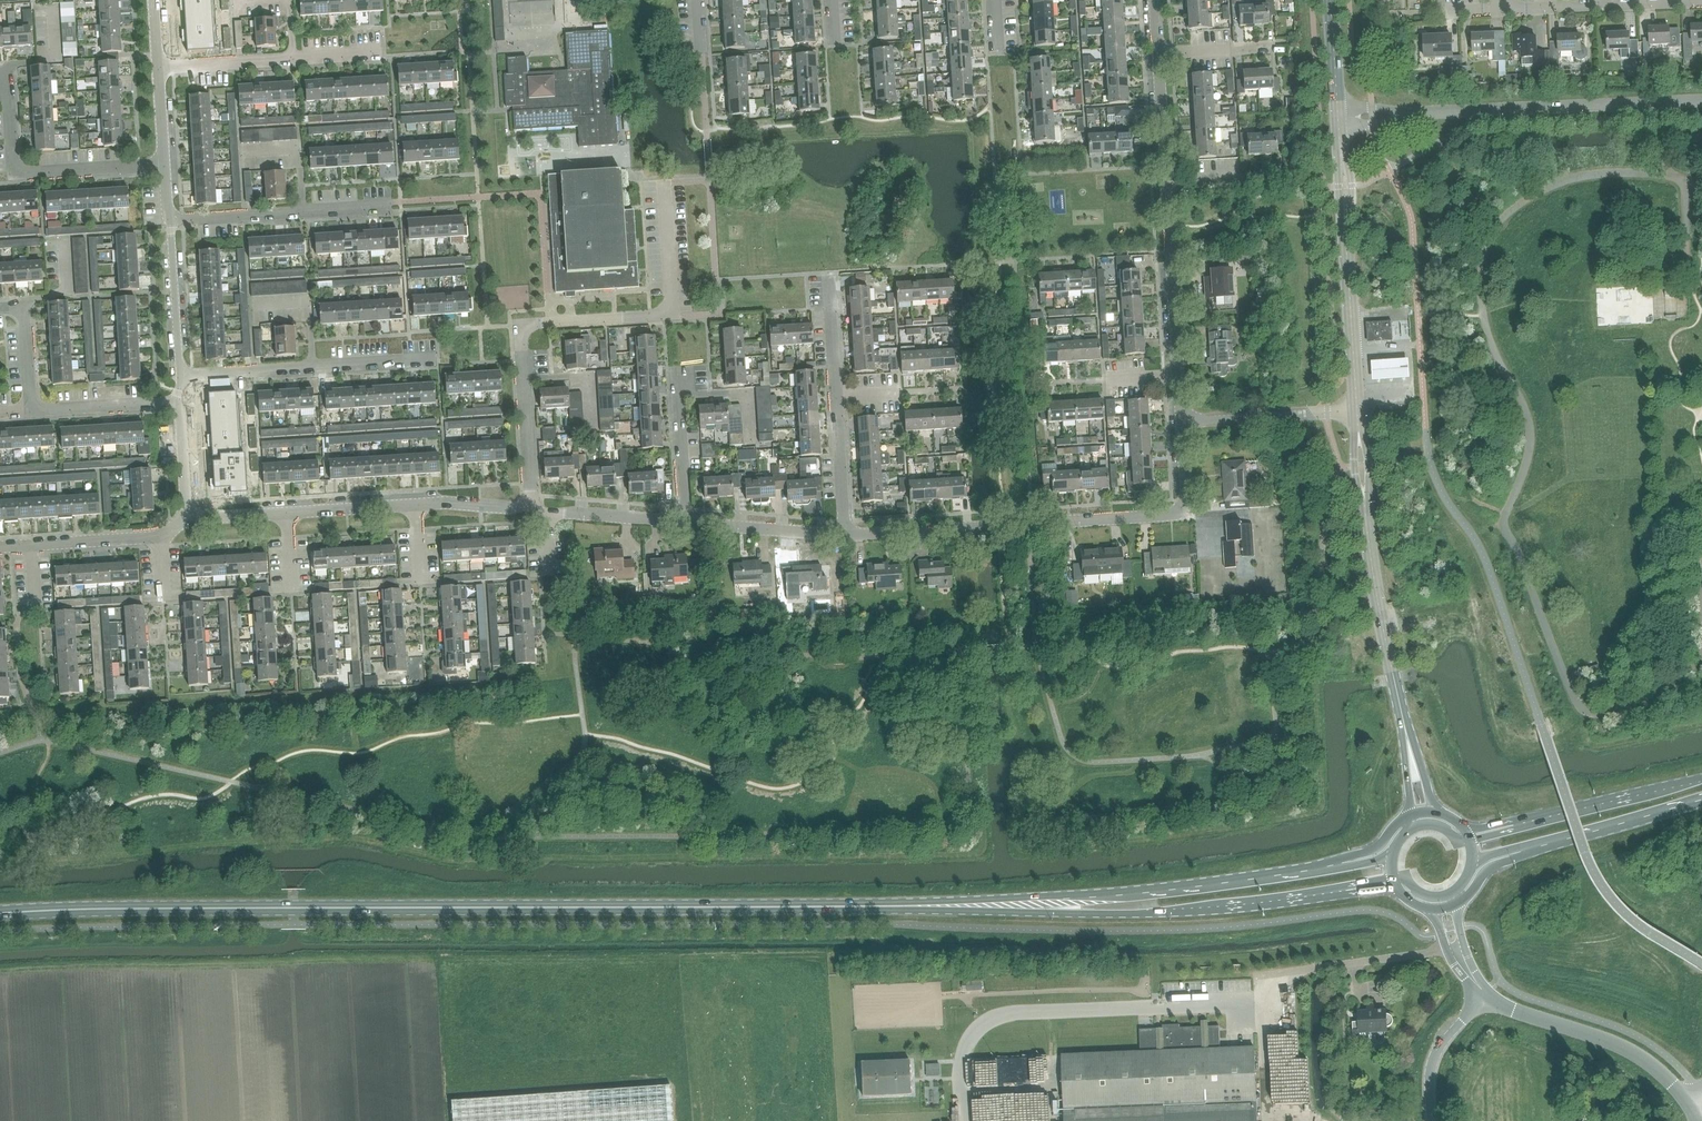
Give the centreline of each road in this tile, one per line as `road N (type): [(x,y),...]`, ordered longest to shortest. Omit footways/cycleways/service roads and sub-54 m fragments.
road 1 (primary): [(0,913),(992,905)]
road 2 (residential): [(530,506),(524,327),(669,313),(666,183)]
road 3 (residential): [(845,536),(1167,516),(1185,500),(1180,422)]
road 4 (primary): [(992,905),(1120,914),(1342,891)]
road 5 (primary): [(1339,863),(992,905)]
road 6 (residential): [(530,506),(442,503),(186,521)]
road 7 (tertiary): [(1357,410),(1339,118)]
road 8 (unclassified): [(1430,112),(1701,100)]
road 9 (residential): [(845,536),(830,272)]
road 10 (residential): [(173,404),(36,408),(24,314),(0,308)]
road 11 (residential): [(179,374),(434,358)]
road 12 (residential): [(165,164),(19,171),(10,78)]
road 13 (residential): [(1180,422),(1166,183)]
road 14 (tertiary): [(1406,732),(1364,497)]
road 15 (tertiary): [(1690,1103),(1623,1047),(1485,993)]
road 16 (residential): [(158,67),(379,52)]
road 17 (residential): [(171,217),(384,207)]
road 18 (residential): [(1504,8),(1701,0)]
road 19 (primary): [(1701,780),(1517,824)]
road 20 (primary): [(1522,851),(1701,799)]
road 21 (unclassified): [(1180,422),(1357,410)]
road 22 (residential): [(845,536),(685,522)]
road 23 (residential): [(160,536),(0,547)]
road 24 (residential): [(179,374),(171,217)]
road 25 (residential): [(530,506),(685,522)]
road 26 (unclassified): [(1431,1120),(1439,1049),(1485,993)]
road 27 (residential): [(685,522),(684,379)]
road 28 (residential): [(1166,183),(1156,53)]

